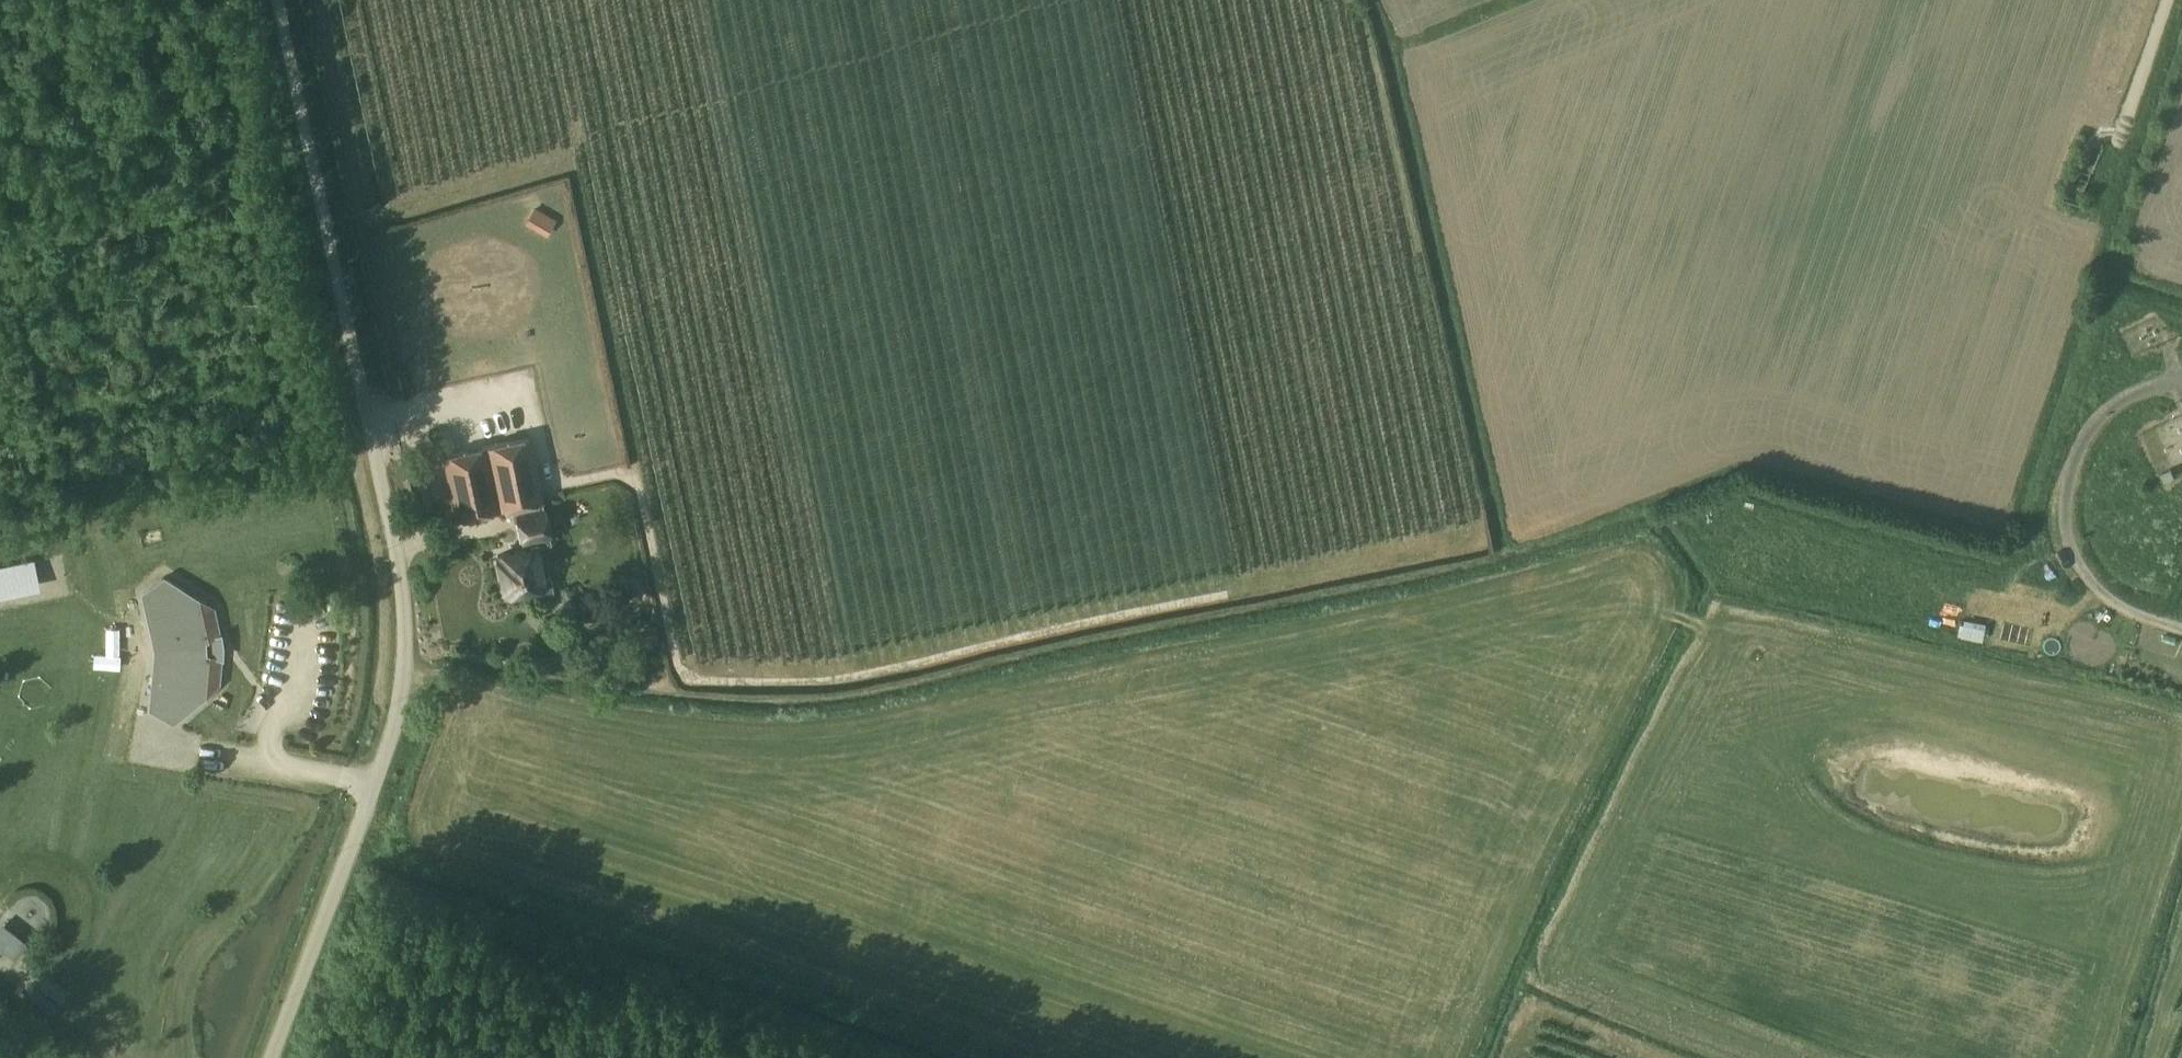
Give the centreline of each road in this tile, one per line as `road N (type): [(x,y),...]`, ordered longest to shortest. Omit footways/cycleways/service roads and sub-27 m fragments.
road 1 (unclassified): [(270,1057),(391,736),(405,643),(391,523),(278,0)]
road 2 (unclassified): [(2181,623),(2085,588),(2067,559),(2061,515),(2063,471),(2084,437),(2138,393),(2181,376)]

